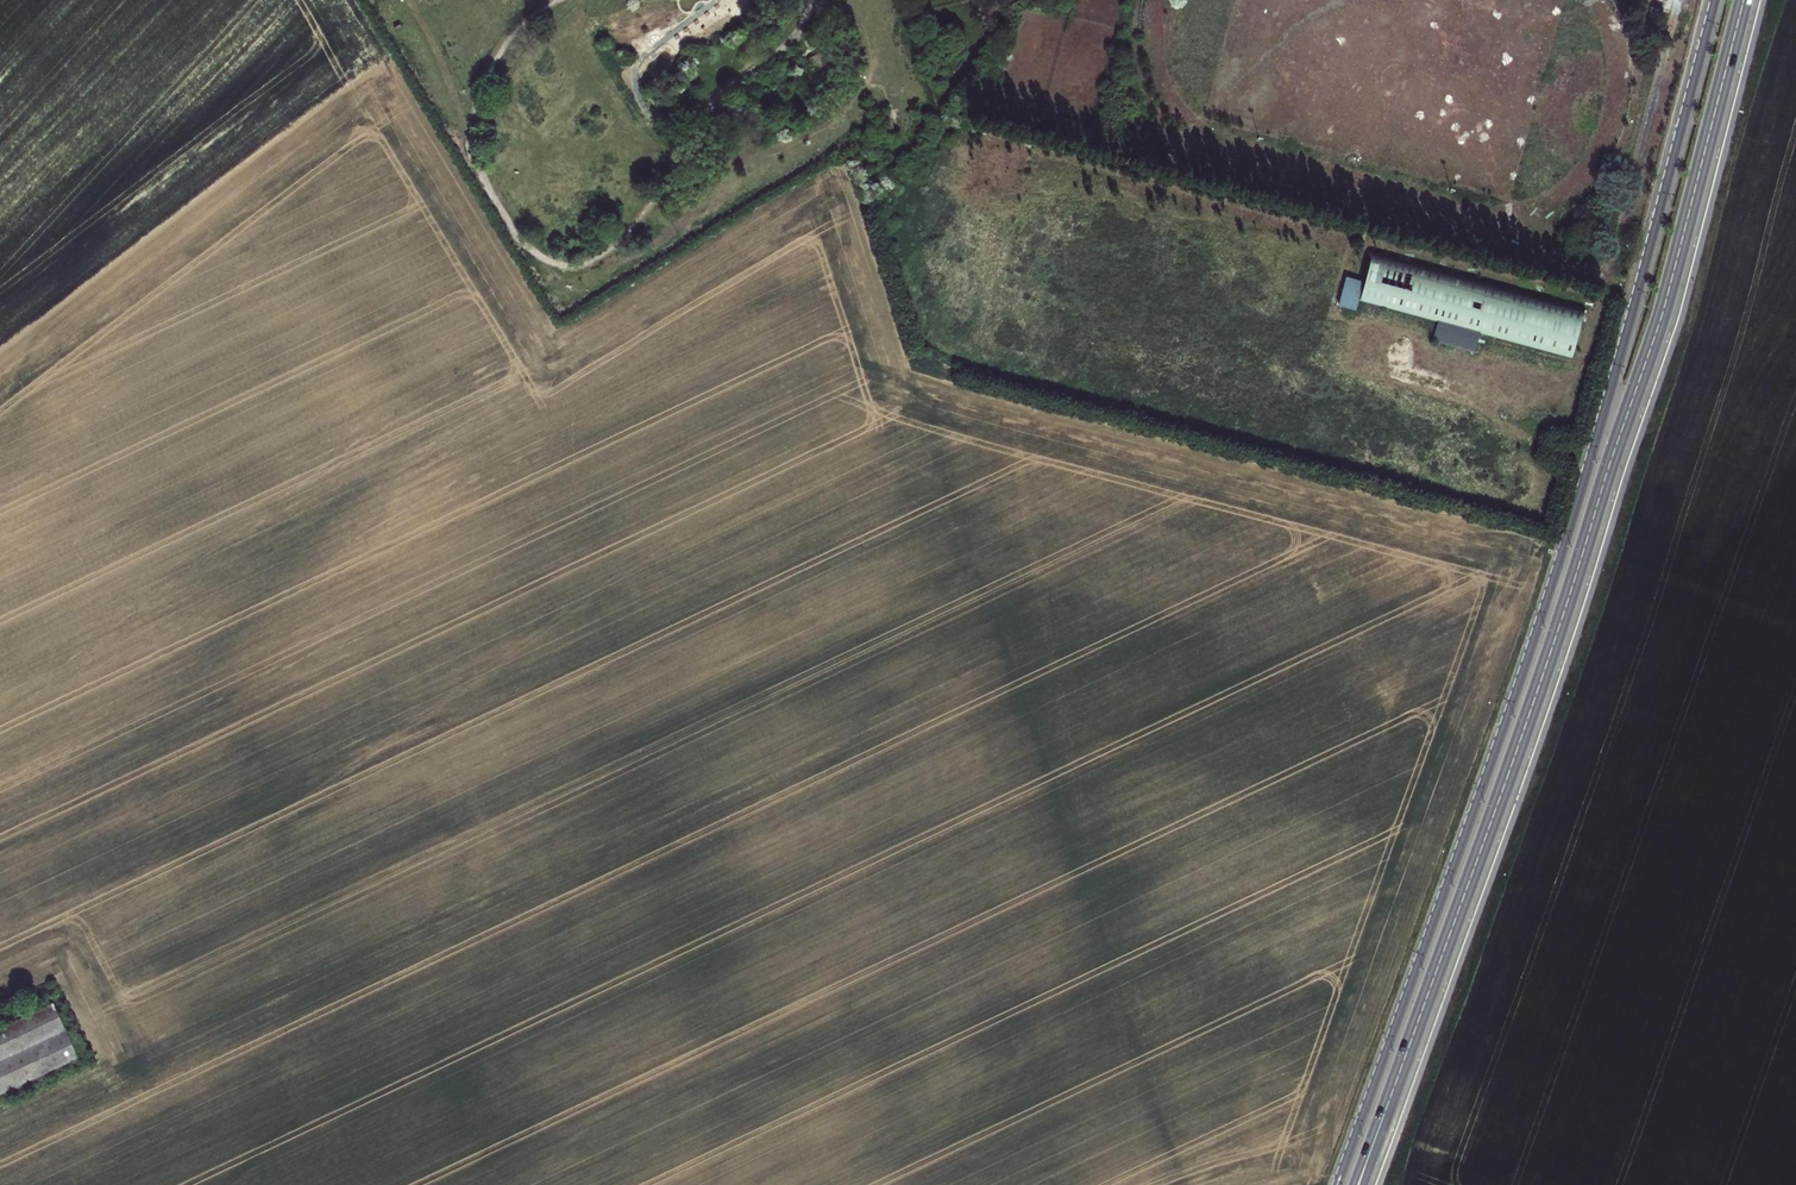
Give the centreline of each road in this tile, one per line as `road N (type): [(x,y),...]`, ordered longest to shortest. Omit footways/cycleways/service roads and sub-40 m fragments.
road 1 (secondary): [(1361,1179),(1547,664),(1658,327),(1744,0)]

